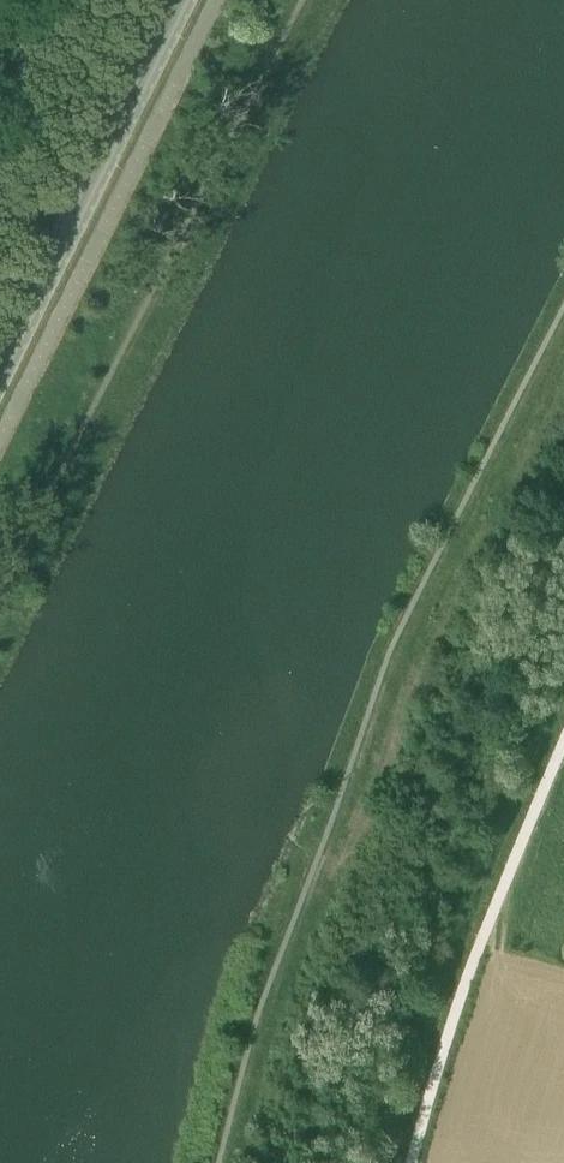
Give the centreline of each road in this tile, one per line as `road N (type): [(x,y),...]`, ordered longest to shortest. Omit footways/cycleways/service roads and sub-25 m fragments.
road 1 (unclassified): [(413,1162),(479,943),(563,734)]
road 2 (tertiary): [(0,368),(181,0)]

